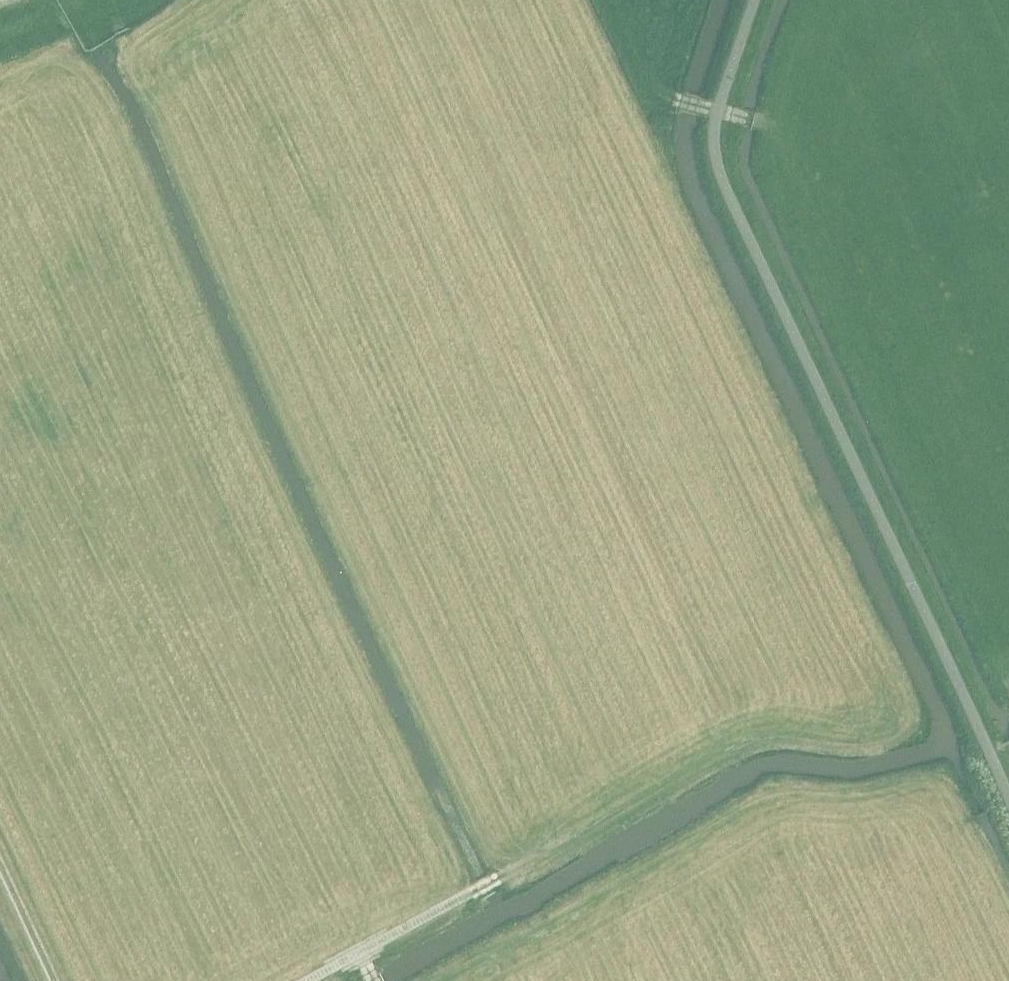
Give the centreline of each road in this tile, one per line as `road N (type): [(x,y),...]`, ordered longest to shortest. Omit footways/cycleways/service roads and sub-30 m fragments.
road 1 (track): [(308,980),(504,879)]
road 2 (track): [(58,980),(0,858)]
road 3 (track): [(671,98),(650,90),(612,0)]

